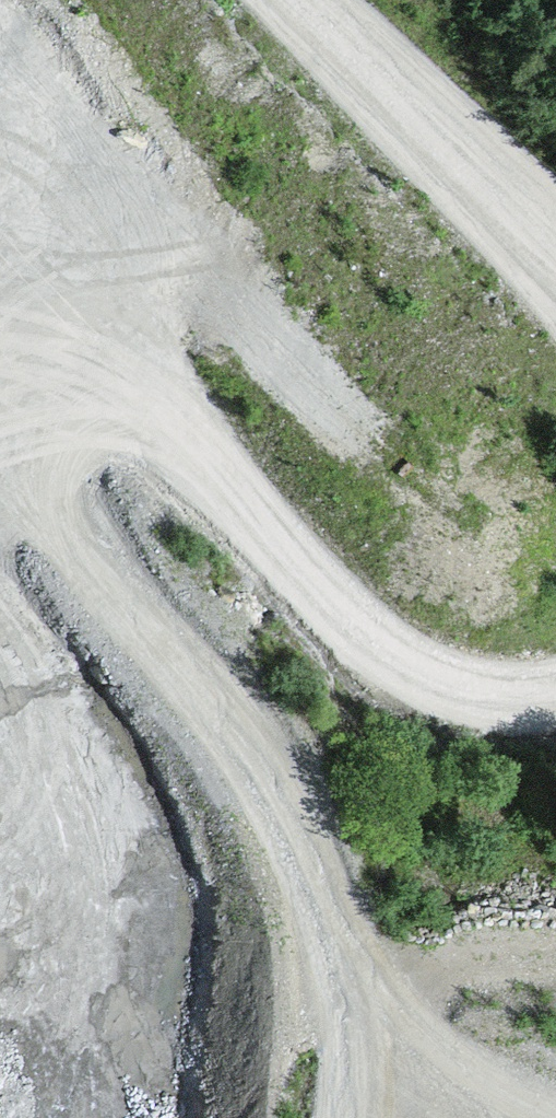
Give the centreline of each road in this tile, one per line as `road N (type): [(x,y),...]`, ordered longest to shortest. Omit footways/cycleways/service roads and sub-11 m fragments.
road 1 (track): [(555,710),(223,437),(56,256),(180,603),(367,928),(365,1117)]
road 2 (track): [(329,0),(555,220)]

